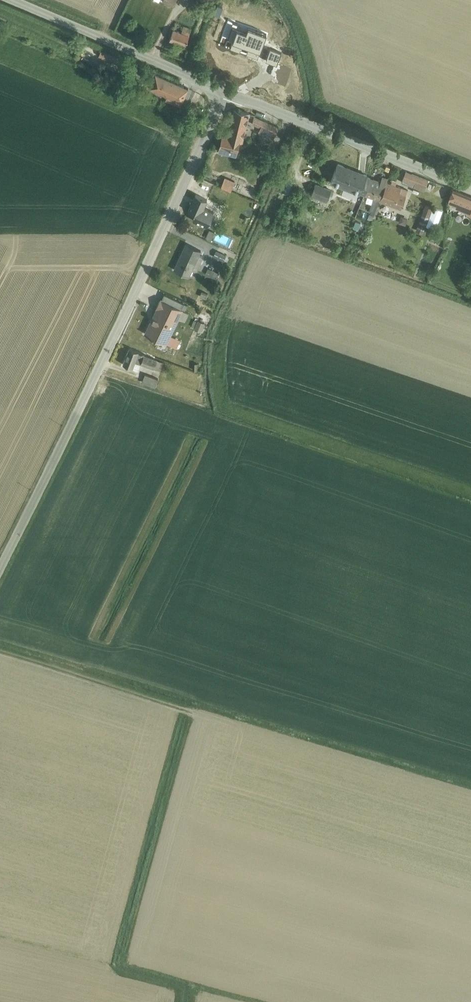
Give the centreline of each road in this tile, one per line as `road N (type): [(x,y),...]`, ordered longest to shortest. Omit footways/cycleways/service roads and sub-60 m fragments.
road 1 (unclassified): [(0,569),(225,92)]
road 2 (unclassified): [(470,188),(225,92)]
road 3 (unclassified): [(225,92),(12,0)]
road 4 (track): [(0,652),(194,713)]

